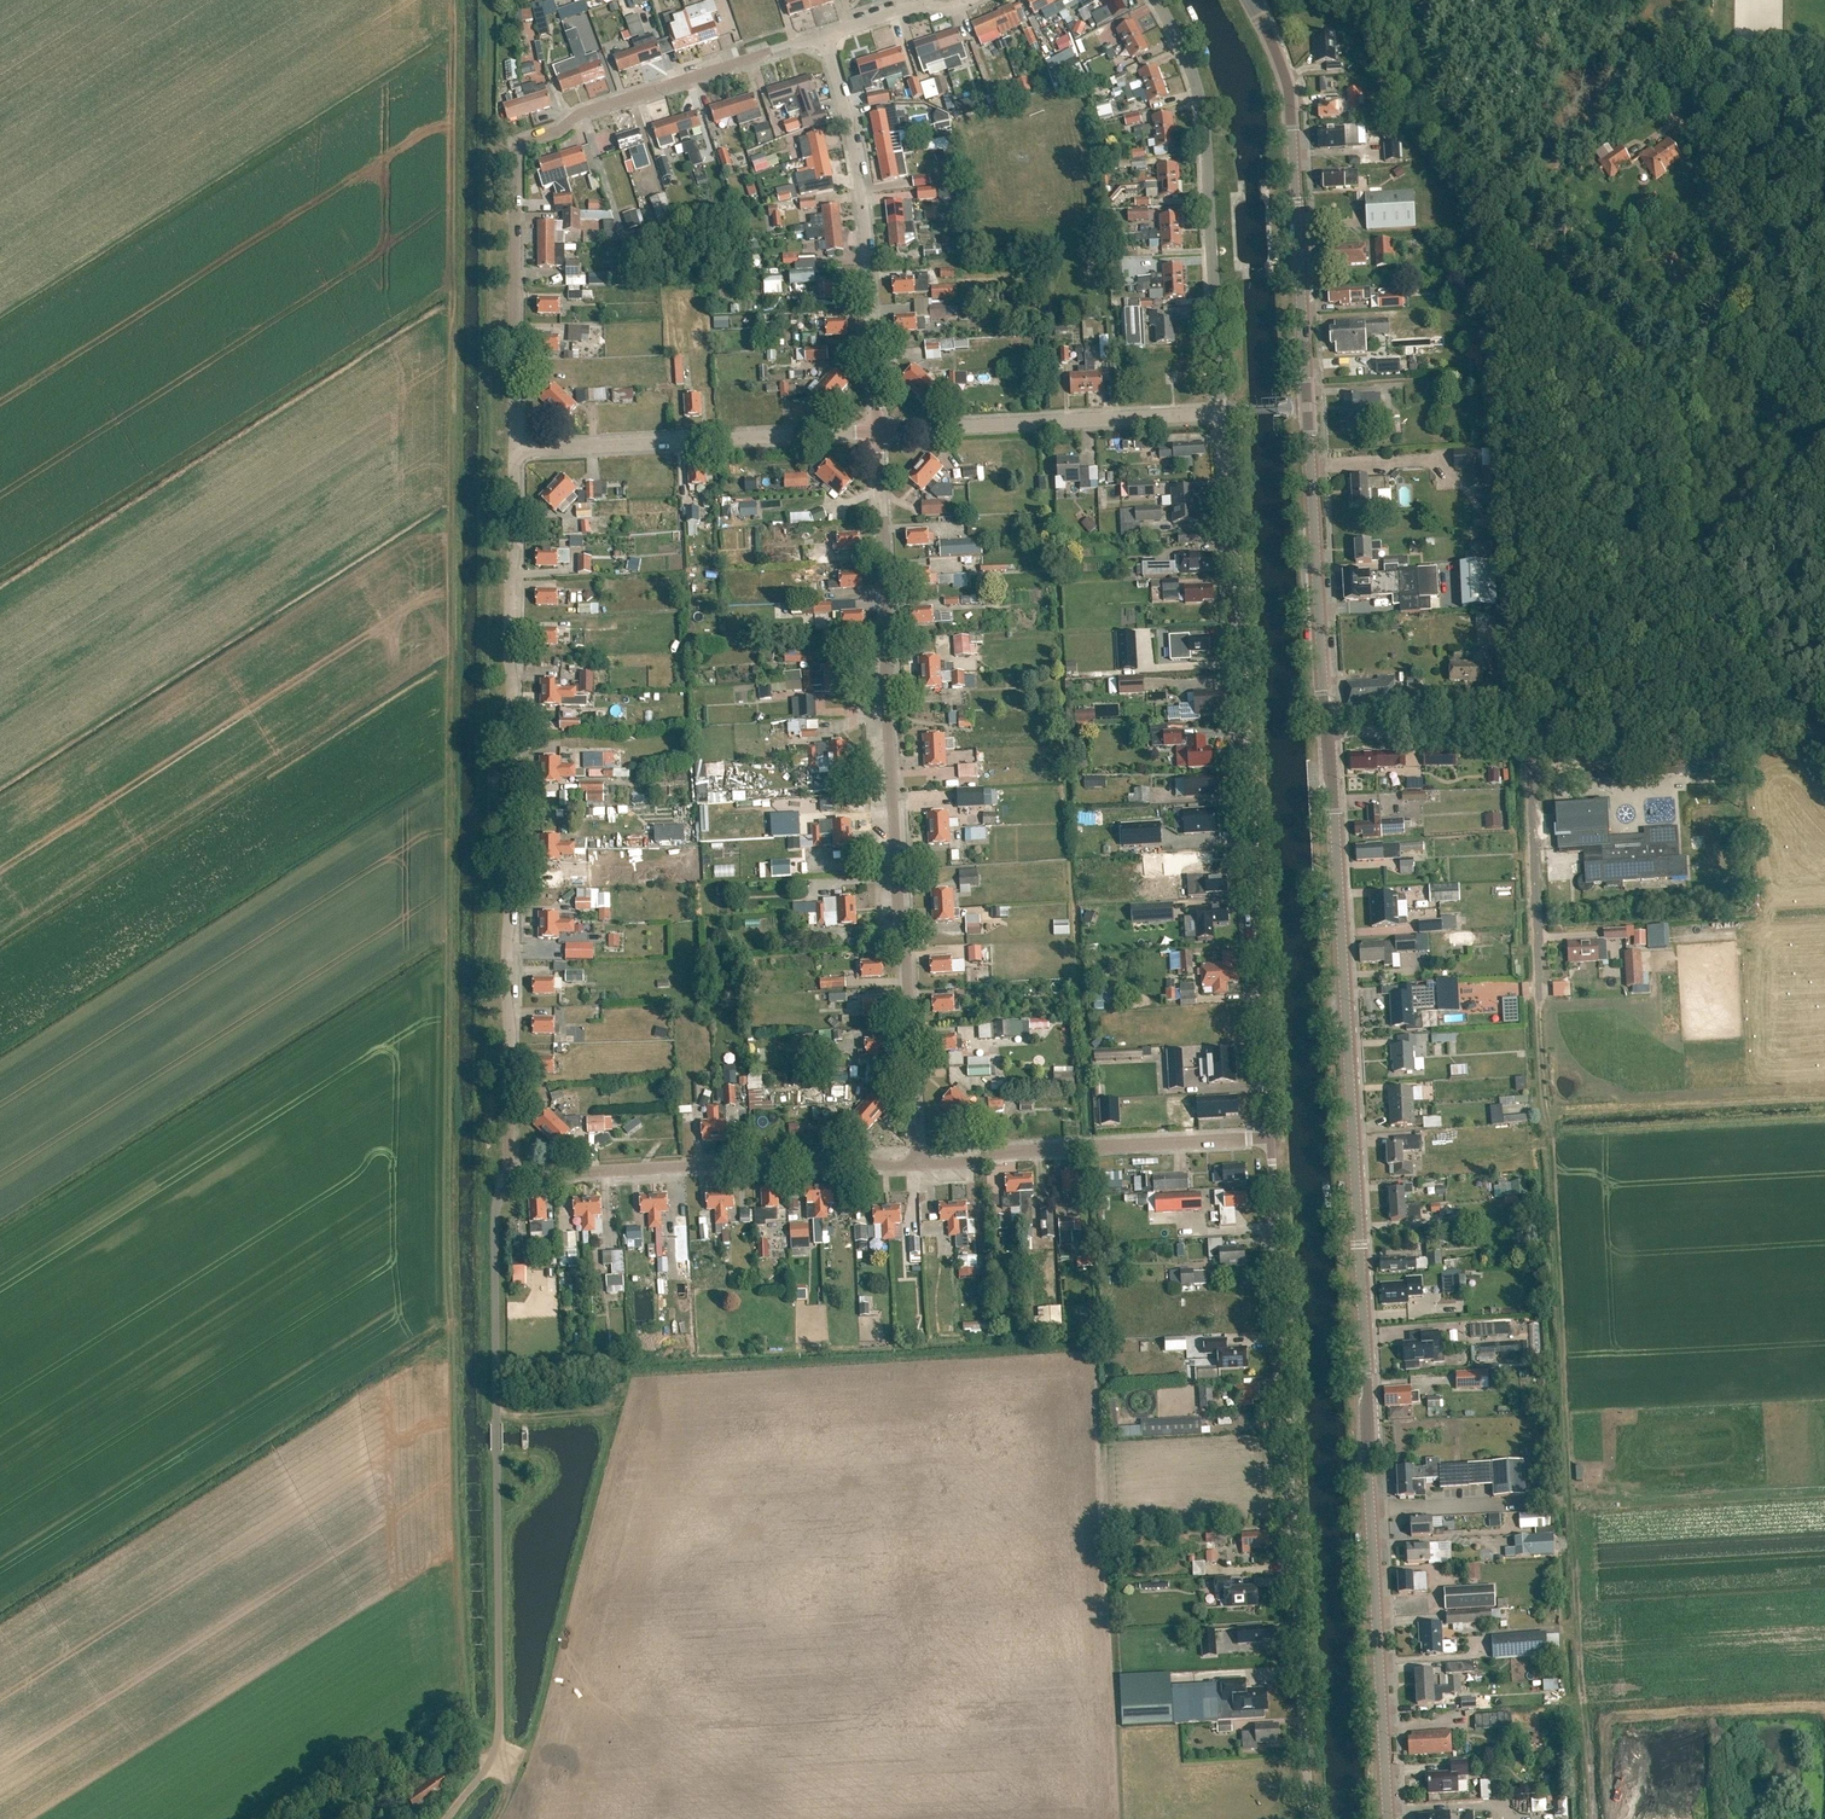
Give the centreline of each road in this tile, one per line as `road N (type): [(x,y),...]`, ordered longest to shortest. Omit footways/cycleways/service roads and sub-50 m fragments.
road 1 (track): [(455,0),(448,965),(454,1354),(467,1711),(475,1725),(498,1736)]
road 2 (secondary): [(1391,1818),(1330,733)]
road 3 (residential): [(916,1166),(877,429)]
road 4 (unclassified): [(1269,1138),(1221,412)]
road 5 (residential): [(513,1161),(516,448)]
road 6 (unclassified): [(1309,1818),(1269,1138)]
road 7 (unclassified): [(447,1818),(485,1772),(498,1736),(495,1212),(513,1161)]
road 8 (residential): [(516,448),(522,143),(579,111),(824,35)]
road 9 (unclassified): [(1824,732),(1330,733)]
road 10 (unclassified): [(1221,412),(1206,133),(1183,53),(1155,0)]
road 11 (secondary): [(1308,407),(1290,104),(1285,75),(1248,0)]
road 12 (unclassified): [(916,1166),(849,1159),(524,1169),(513,1161)]
road 13 (residential): [(877,429),(862,212),(847,115),(824,35)]
road 14 (residential): [(516,448),(877,429)]
road 15 (unclassified): [(1269,1138),(1001,1152),(916,1166)]
road 16 (residential): [(877,429),(1221,412)]
road 17 (secondary): [(1330,733),(1308,407)]
road 18 (track): [(1603,0),(1750,223)]
road 19 (residential): [(824,35),(966,0)]
road 20 (track): [(497,1416),(607,1412),(626,1396)]
road 21 (track): [(1750,223),(1824,335)]

